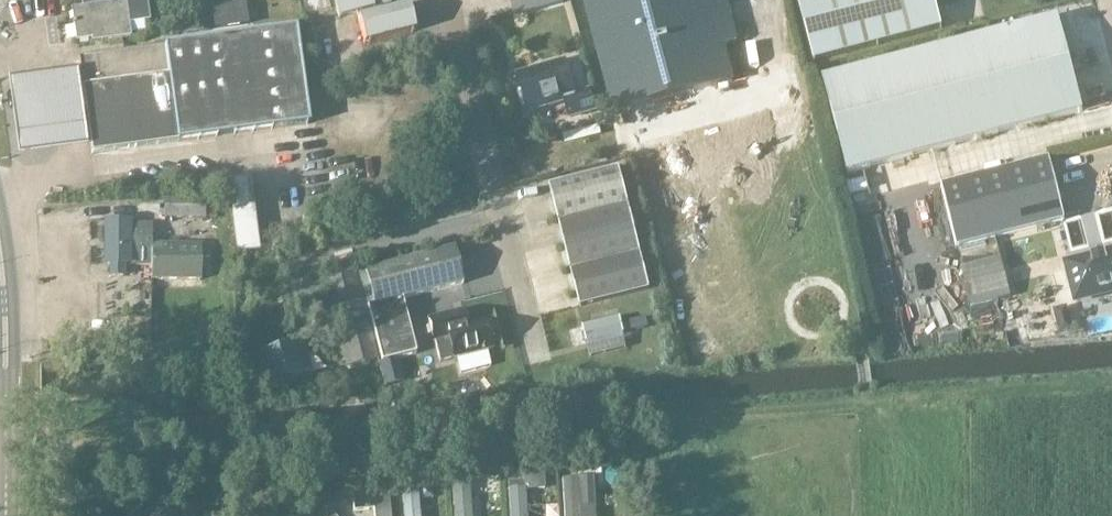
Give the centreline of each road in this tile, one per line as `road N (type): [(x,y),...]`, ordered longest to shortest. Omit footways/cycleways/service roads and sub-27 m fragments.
road 1 (unclassified): [(537,362),(445,0)]
road 2 (primary): [(5,455),(0,257)]

